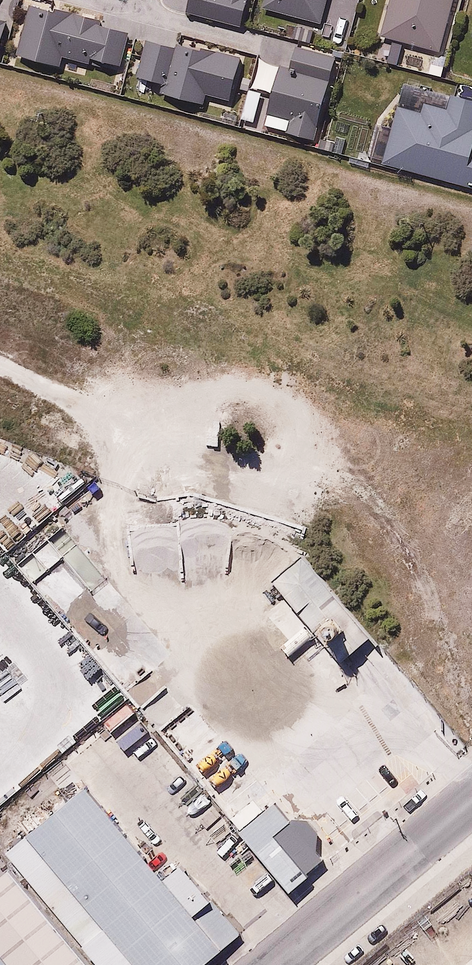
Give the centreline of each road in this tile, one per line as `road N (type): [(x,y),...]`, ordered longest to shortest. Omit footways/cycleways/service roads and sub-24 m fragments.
road 1 (track): [(471,717),(418,560),(345,481),(297,468),(182,458),(0,368)]
road 2 (residential): [(471,799),(273,964)]

